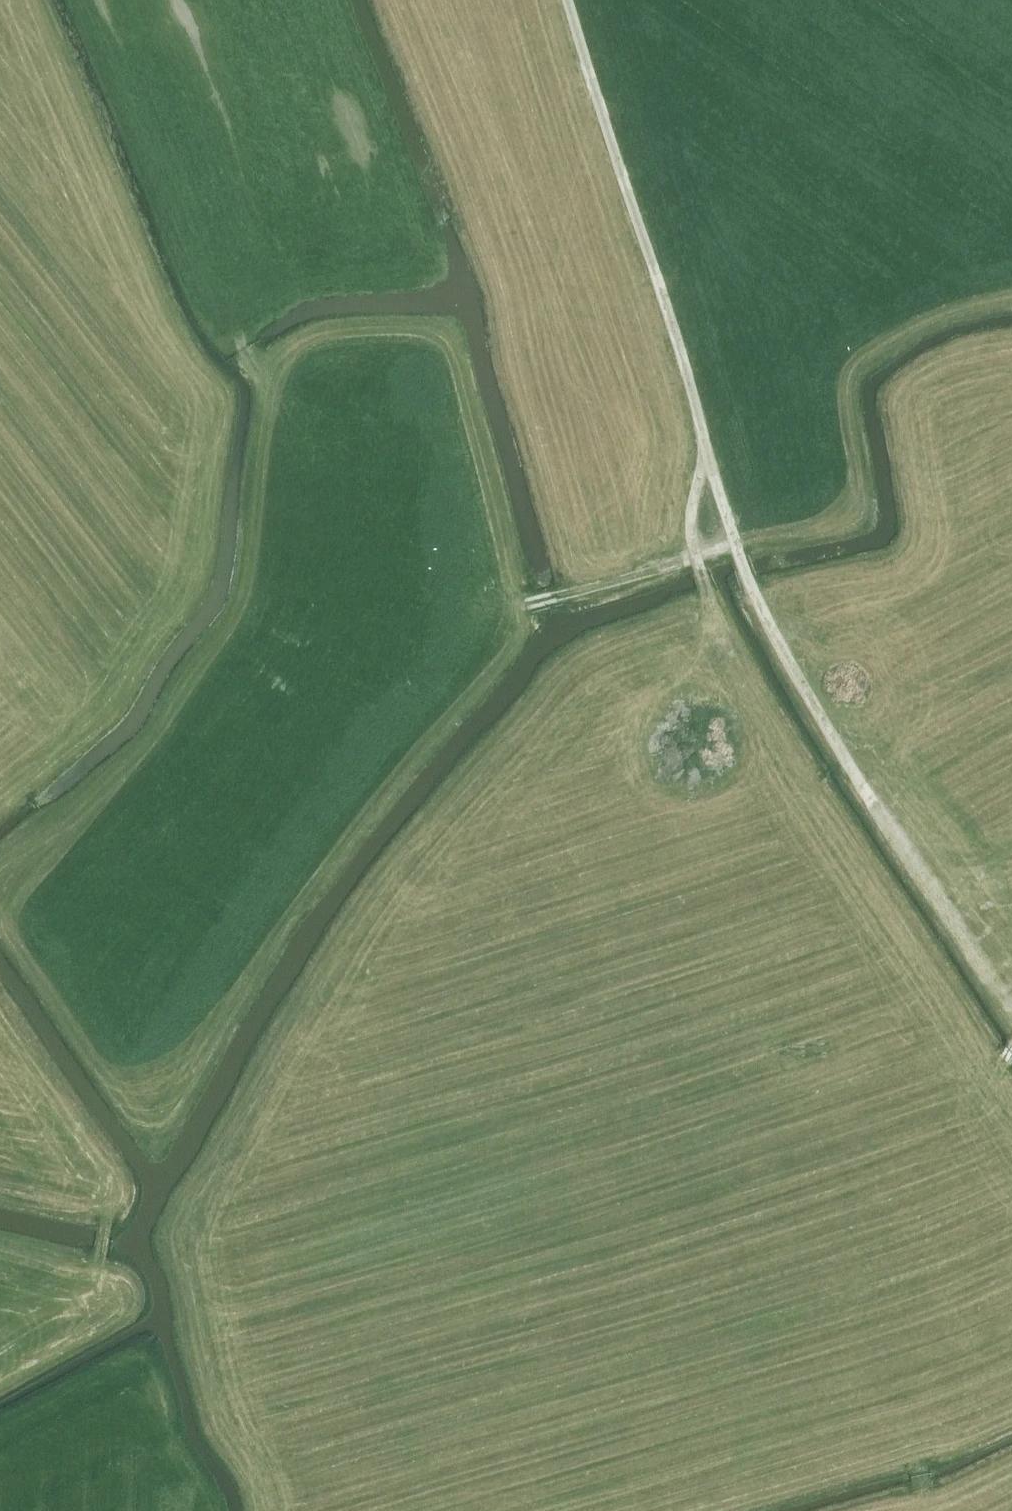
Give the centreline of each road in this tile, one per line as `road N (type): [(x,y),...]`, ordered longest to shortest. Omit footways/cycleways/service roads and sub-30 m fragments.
road 1 (track): [(568,0),(749,581),(862,786)]

